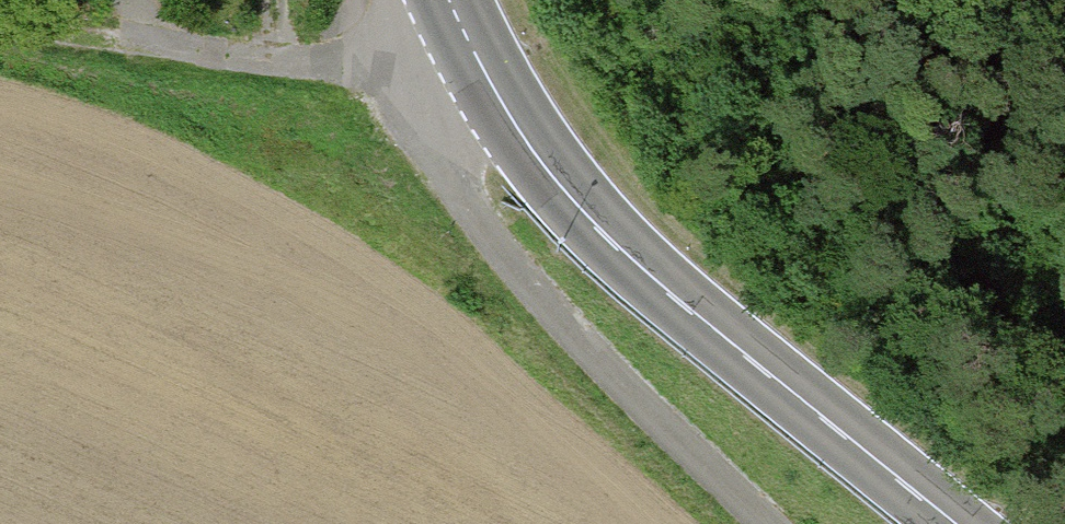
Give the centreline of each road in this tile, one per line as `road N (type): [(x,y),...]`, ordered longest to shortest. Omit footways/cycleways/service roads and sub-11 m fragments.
road 1 (primary): [(449,0),(549,167),(610,239),(958,523)]
road 2 (track): [(501,95),(439,161),(606,368),(768,523)]
road 3 (track): [(454,13),(391,42),(316,59),(272,61),(165,35)]
road 4 (track): [(165,35),(0,17)]

